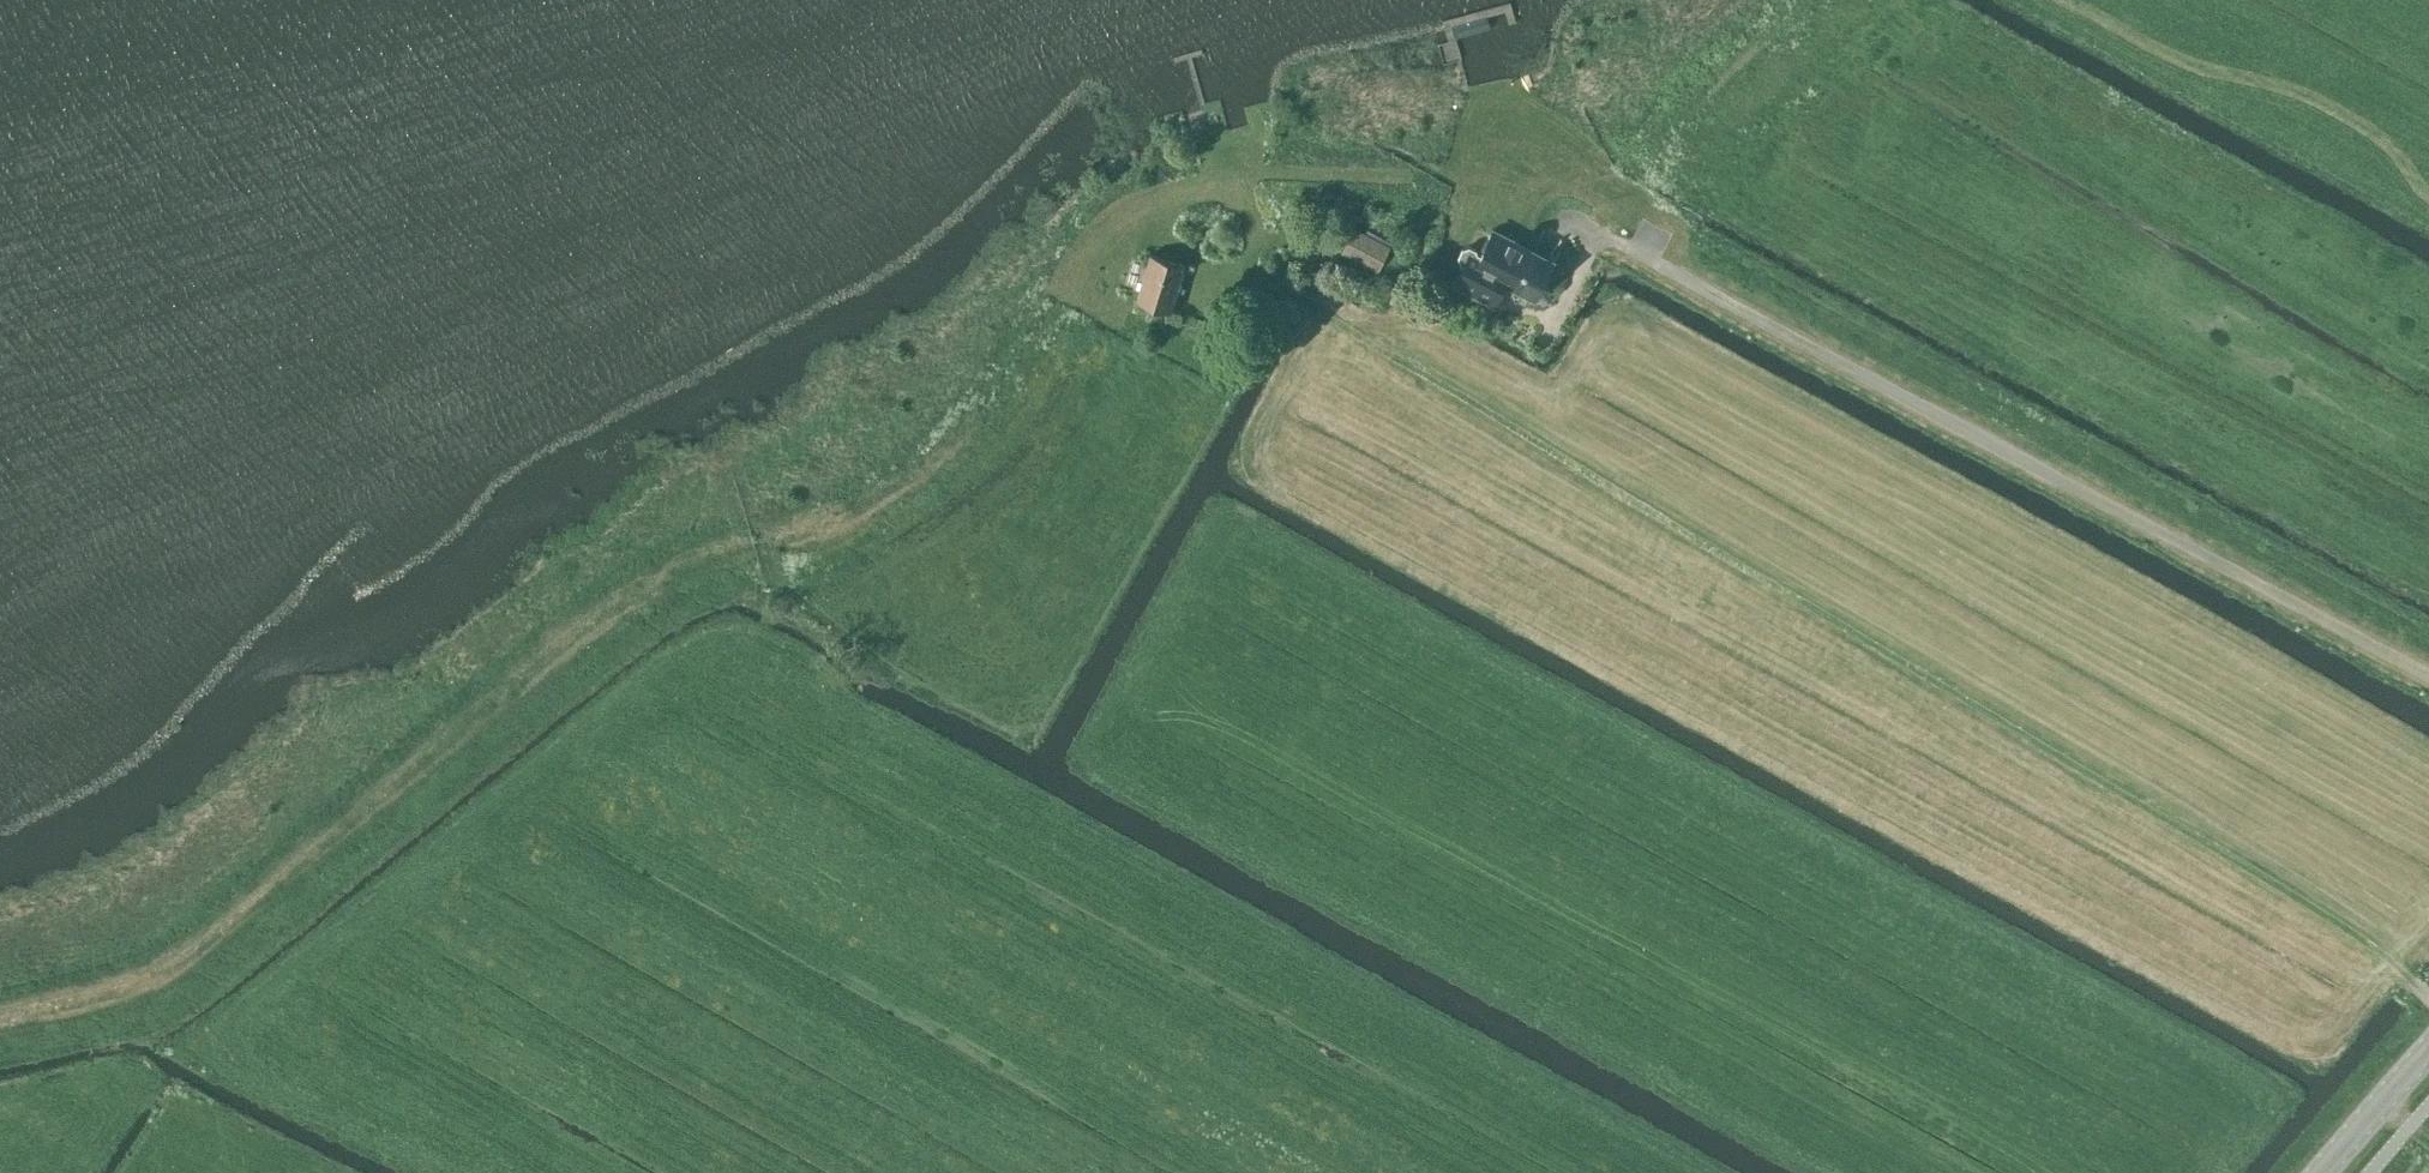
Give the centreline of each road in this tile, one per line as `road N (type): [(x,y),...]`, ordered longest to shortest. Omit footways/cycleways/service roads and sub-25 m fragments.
road 1 (track): [(2428,999),(2395,967),(1331,319),(1259,265)]
road 2 (secondary): [(2319,1172),(2428,1050)]

